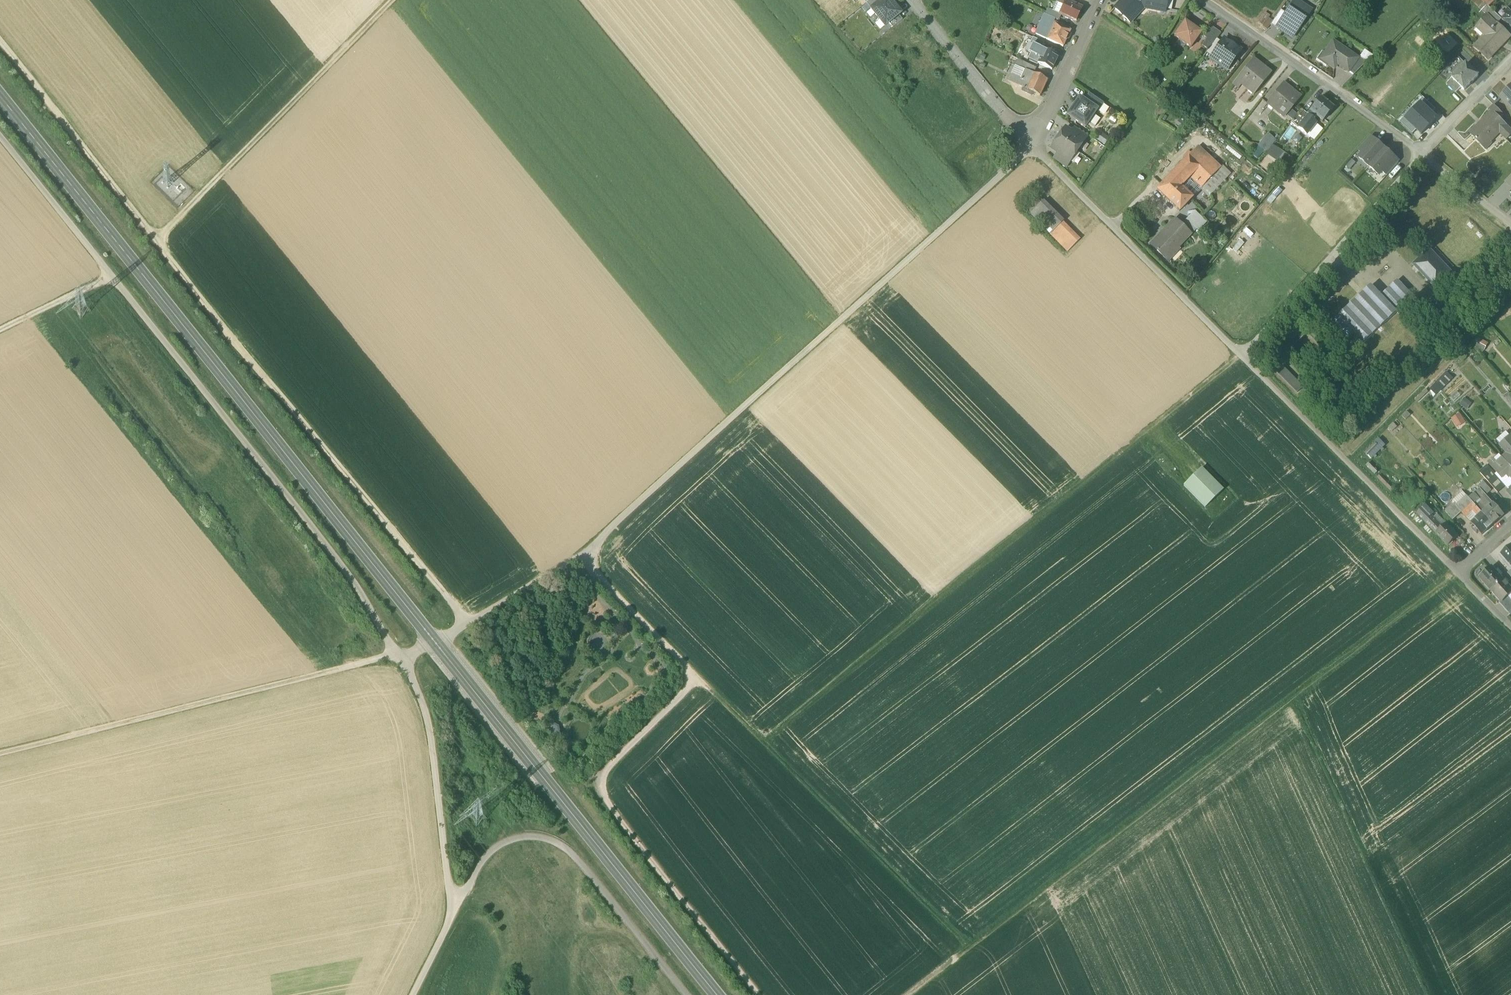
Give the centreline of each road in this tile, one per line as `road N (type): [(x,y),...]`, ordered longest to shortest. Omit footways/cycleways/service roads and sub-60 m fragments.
road 1 (secondary): [(718,994),(0,95)]
road 2 (track): [(1032,144),(578,558),(404,657)]
road 3 (track): [(468,621),(0,40)]
road 4 (track): [(908,994),(1076,877),(1458,572)]
road 5 (track): [(1032,144),(1510,627)]
road 6 (track): [(761,740),(1242,352)]
road 7 (track): [(578,558),(968,949)]
road 8 (track): [(404,657),(114,279)]
road 9 (track): [(688,994),(579,861),(552,841),(528,836),(487,855),(411,994)]
road 10 (track): [(404,657),(0,754)]
road 11 (track): [(760,994),(654,866),(604,783),(698,679)]
road 12 (residential): [(915,0),(1032,144),(1100,0)]
road 13 (track): [(156,241),(393,0)]
road 14 (track): [(1291,700),(1430,994)]
road 15 (residential): [(1242,352),(1422,151)]
road 16 (residential): [(1422,151),(1199,0)]
road 17 (track): [(404,657),(426,718),(454,907)]
road 18 (track): [(0,136),(114,279)]
road 19 (residential): [(1422,151),(1510,60)]
road 20 (track): [(0,332),(114,279)]

